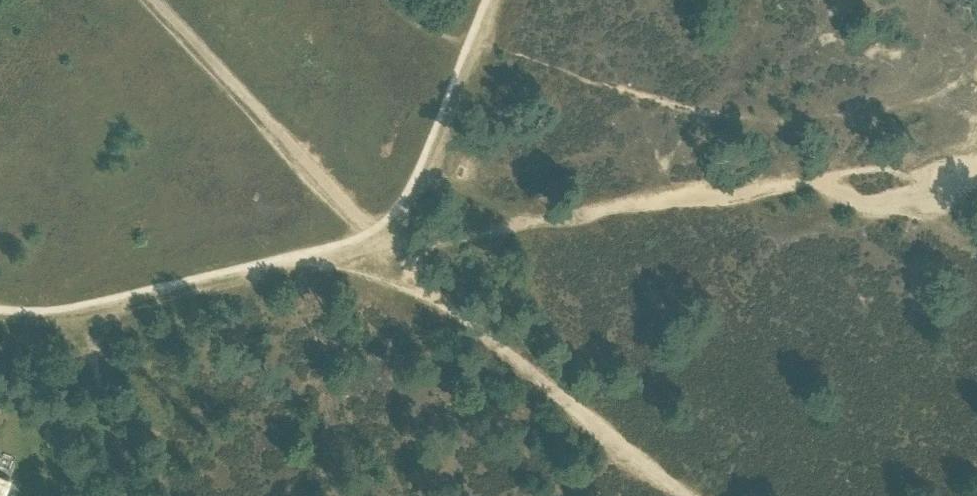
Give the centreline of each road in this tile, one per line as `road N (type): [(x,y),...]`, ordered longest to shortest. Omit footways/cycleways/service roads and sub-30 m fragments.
road 1 (track): [(976,177),(900,203),(850,200),(811,183),(750,186),(385,242)]
road 2 (track): [(385,242),(419,285),(681,495)]
road 3 (track): [(151,0),(378,236)]
road 4 (track): [(385,242),(73,325)]
road 5 (track): [(500,0),(441,139),(385,242)]
road 6 (track): [(73,325),(126,495)]

